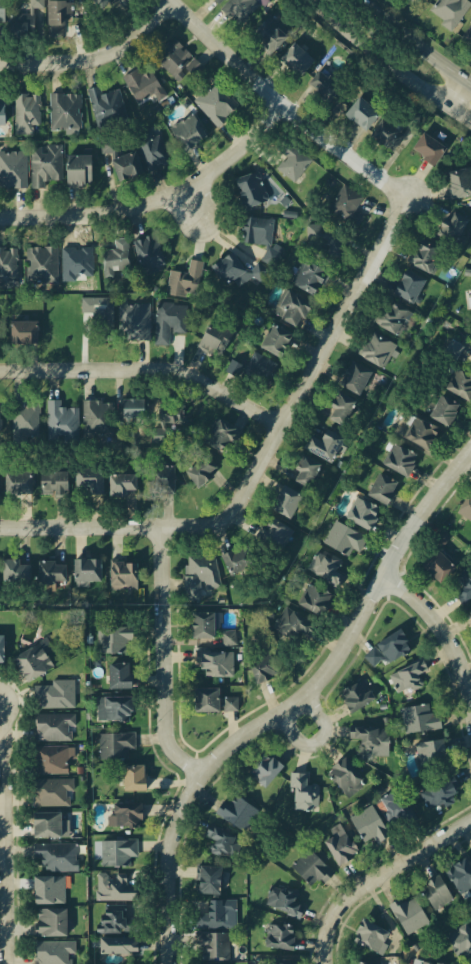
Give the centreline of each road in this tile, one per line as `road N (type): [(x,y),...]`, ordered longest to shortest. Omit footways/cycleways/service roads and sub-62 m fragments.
road 1 (residential): [(172,963),(173,864),(195,788),(222,754),(332,671),(403,547),(470,458)]
road 2 (residential): [(0,526),(201,524),(234,512),(413,197)]
road 3 (residential): [(284,101),(221,166),(156,203),(100,214),(0,216)]
road 4 (residential): [(286,424),(190,373),(0,368)]
road 5 (residential): [(9,695),(14,963)]
road 6 (residential): [(206,774),(170,737),(168,524)]
road 7 (residential): [(470,821),(354,895),(336,920),(329,963)]
road 8 (secondary): [(315,0),(470,120)]
road 9 (residential): [(0,65),(103,57),(158,19)]
road 10 (residential): [(413,197),(284,101)]
road 11 (residential): [(284,101),(177,0)]
road 12 (secondary): [(470,83),(359,0)]
road 13 (residential): [(389,574),(428,604),(470,675)]

